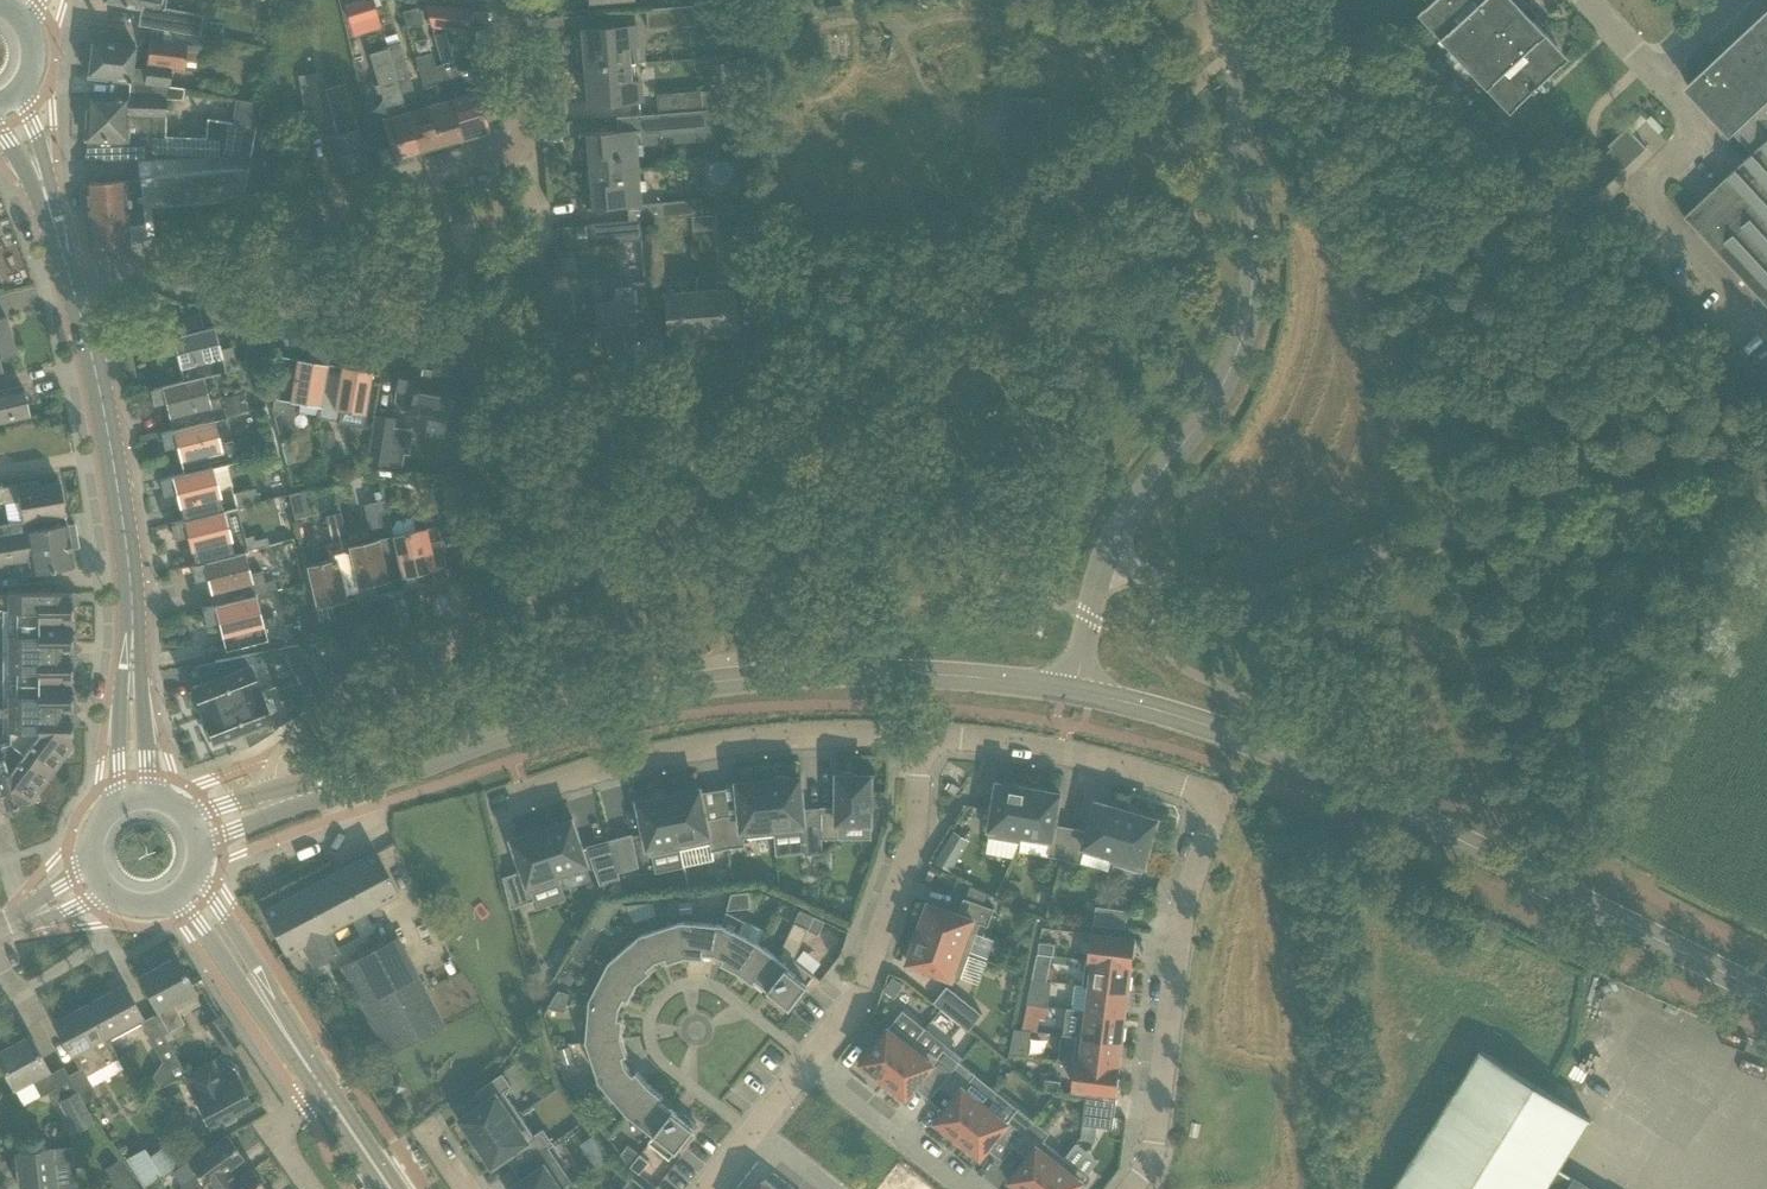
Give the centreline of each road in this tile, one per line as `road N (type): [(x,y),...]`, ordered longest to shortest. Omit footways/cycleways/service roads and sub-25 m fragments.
road 1 (residential): [(918,747),(972,736),(1068,751),(1195,796),(1207,817),(1208,841),(1184,912),(1158,1128),(1136,1188)]
road 2 (unclassified): [(1126,575),(1202,598),(1250,601),(1442,533),(1766,494)]
road 3 (residential): [(278,802),(280,752),(664,526),(544,421)]
road 4 (tertiary): [(903,667),(767,675),(581,707),(278,802)]
road 5 (unclassified): [(1126,575),(1154,484),(1224,382),(1246,315),(1255,264),(1241,114),(1245,60),(1287,0)]
road 6 (tertiary): [(1766,991),(1292,754)]
road 7 (residential): [(544,421),(448,337),(176,289),(146,257)]
road 8 (residential): [(493,807),(705,748),(876,733),(918,747)]
road 9 (tertiary): [(130,685),(129,553),(73,283)]
road 10 (residential): [(146,257),(518,150)]
road 11 (residential): [(918,747),(916,834),(856,1006),(808,1063)]
road 12 (residential): [(544,421),(586,380),(743,363)]
road 13 (tertiary): [(1109,663),(941,654),(903,667)]
road 14 (tertiary): [(1292,754),(1187,689),(1109,663)]
road 15 (residential): [(968,1188),(808,1063)]
road 16 (tertiary): [(903,667),(1100,707)]
road 17 (tertiary): [(1100,707),(1292,754)]
road 18 (residential): [(518,150),(511,0)]
road 19 (tertiary): [(258,991),(247,954),(191,871)]
road 20 (tertiary): [(172,894),(258,991)]
road 21 (tertiary): [(328,1097),(258,991)]
road 22 (residential): [(328,1097),(279,1128),(310,1188)]
road 23 (tertiary): [(130,685),(114,808)]

